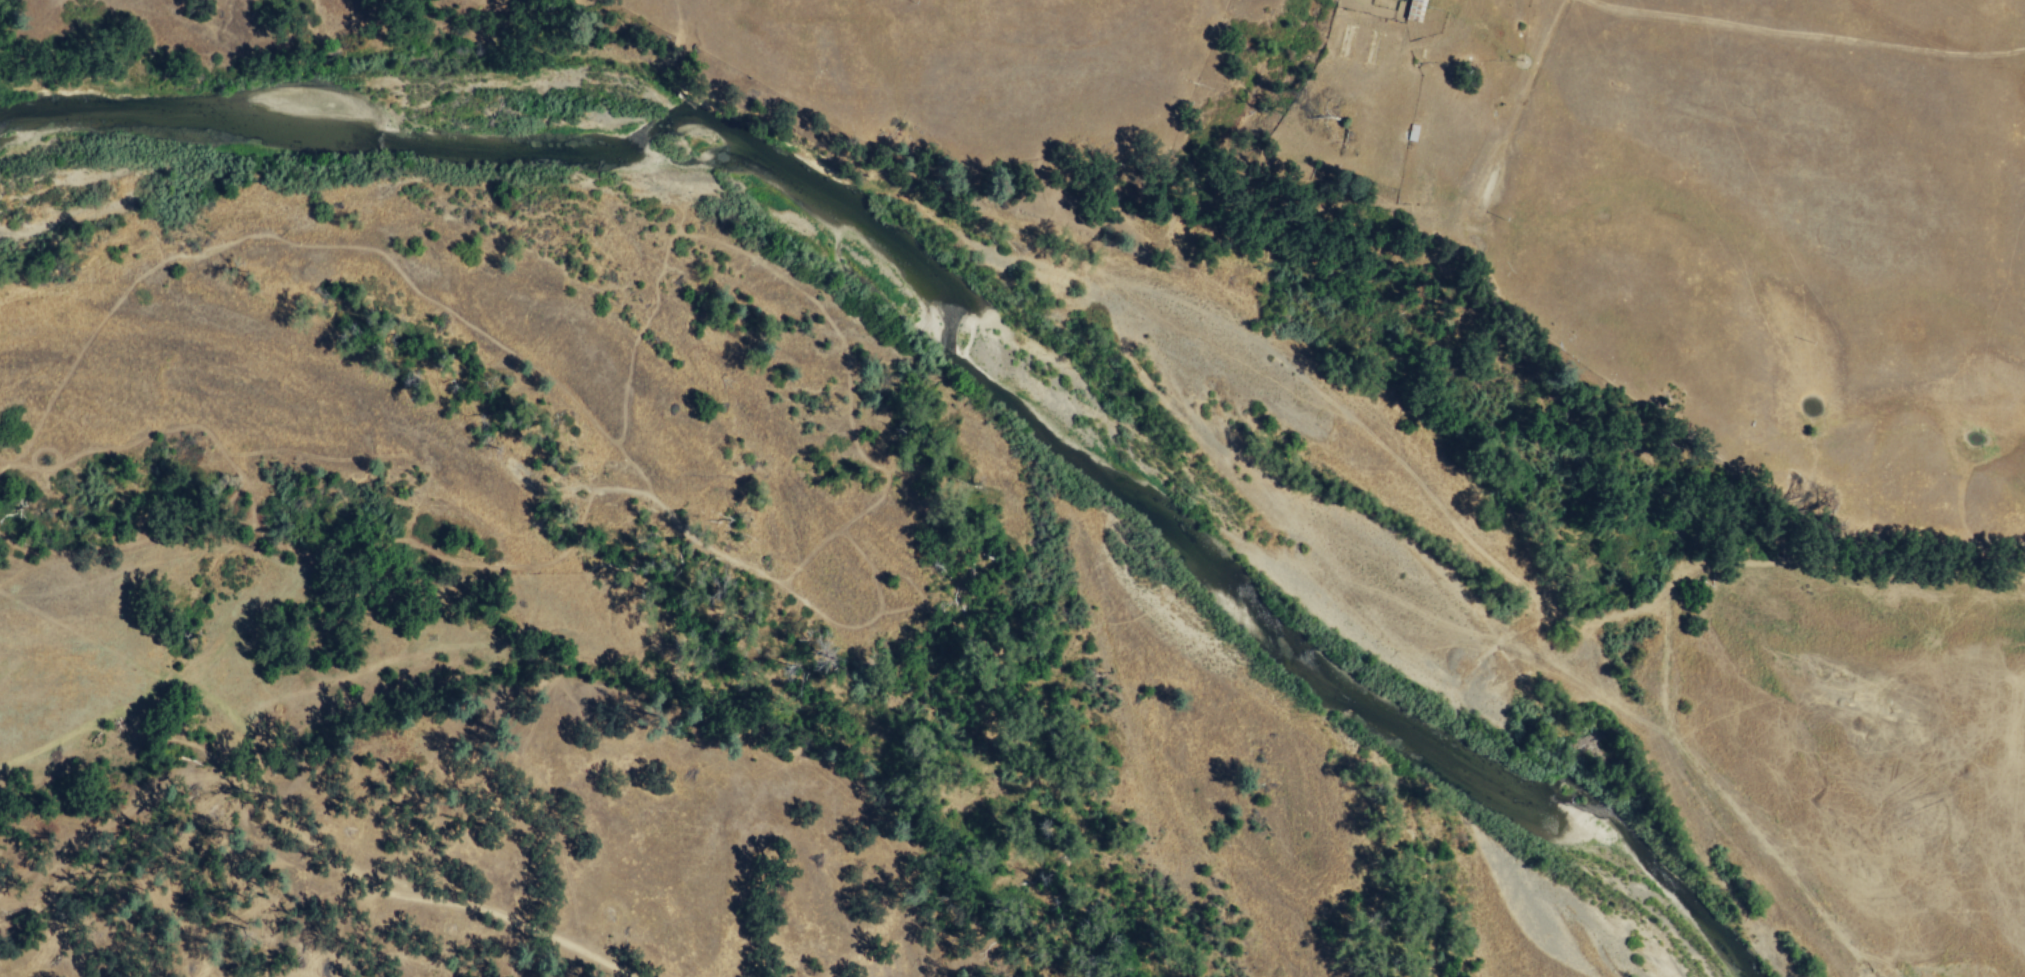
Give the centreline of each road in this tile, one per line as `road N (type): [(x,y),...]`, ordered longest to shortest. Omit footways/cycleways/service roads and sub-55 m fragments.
road 1 (track): [(1591,0),(1634,14),(1963,57),(2024,50)]

